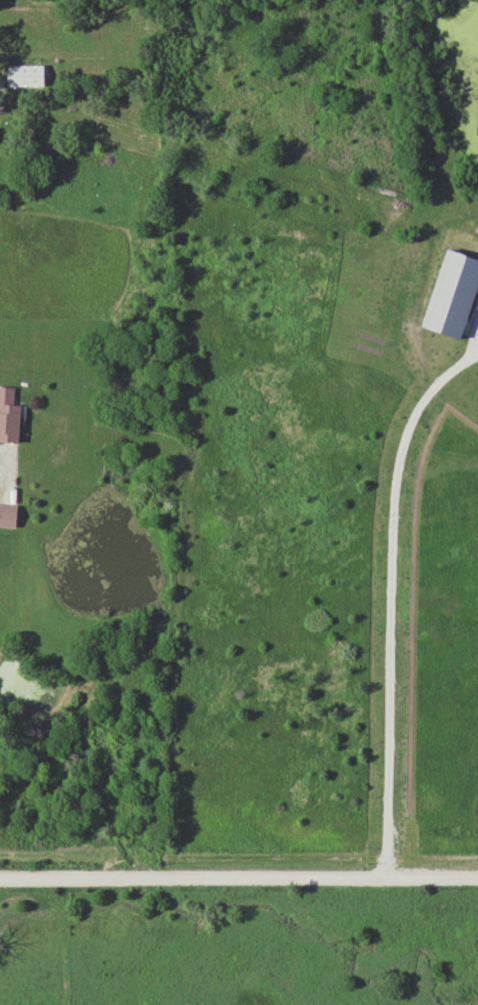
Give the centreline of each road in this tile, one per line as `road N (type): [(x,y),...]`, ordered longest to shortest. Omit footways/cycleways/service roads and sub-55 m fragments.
road 1 (residential): [(0,878),(477,879)]

